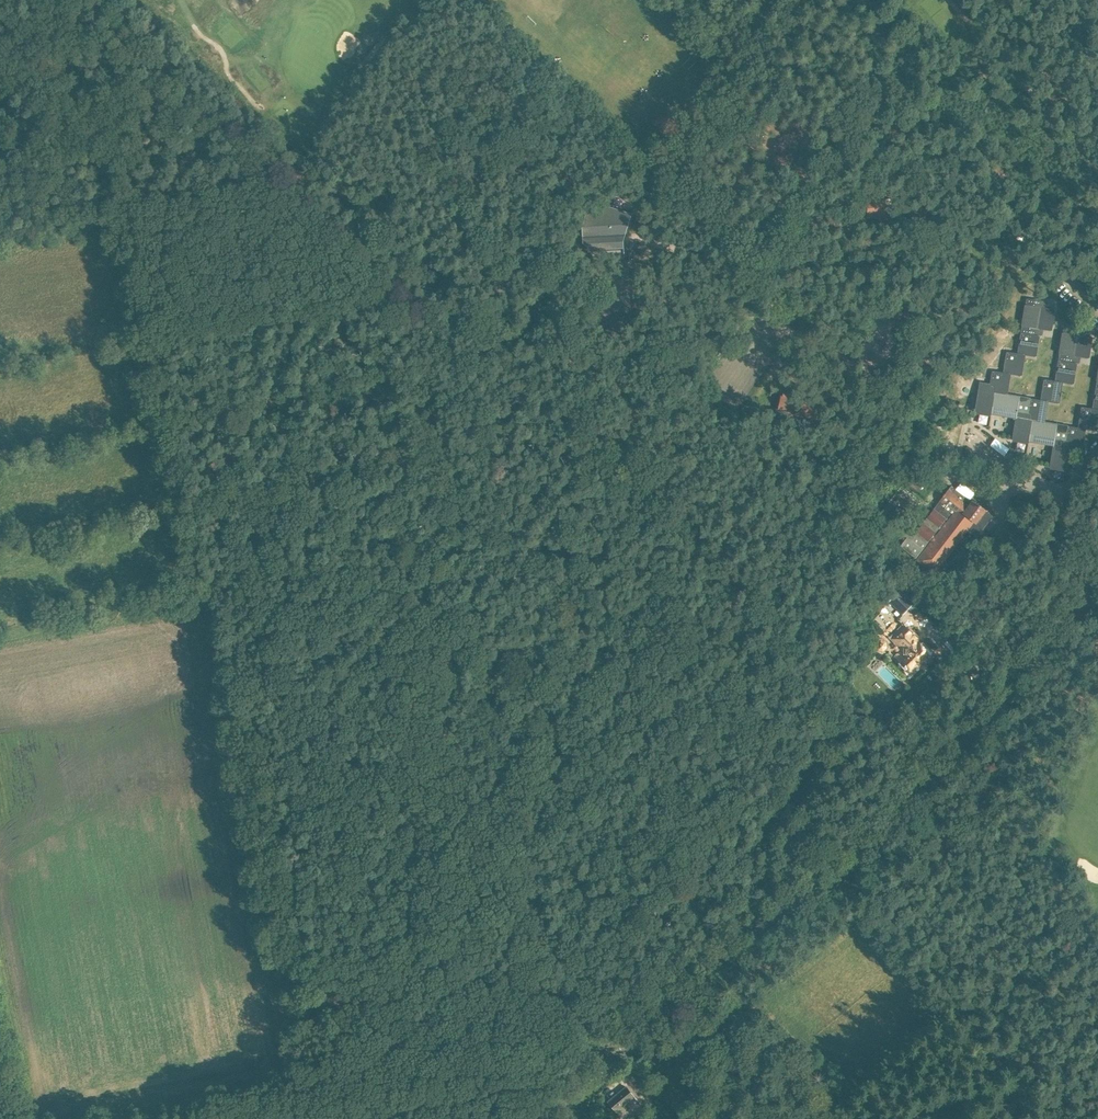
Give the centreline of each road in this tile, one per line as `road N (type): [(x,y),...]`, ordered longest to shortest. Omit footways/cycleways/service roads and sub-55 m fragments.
road 1 (secondary): [(543,1118),(933,786),(1097,570)]
road 2 (track): [(948,421),(922,406),(824,380),(739,306),(708,252),(670,211)]
road 3 (track): [(739,306),(598,299)]

